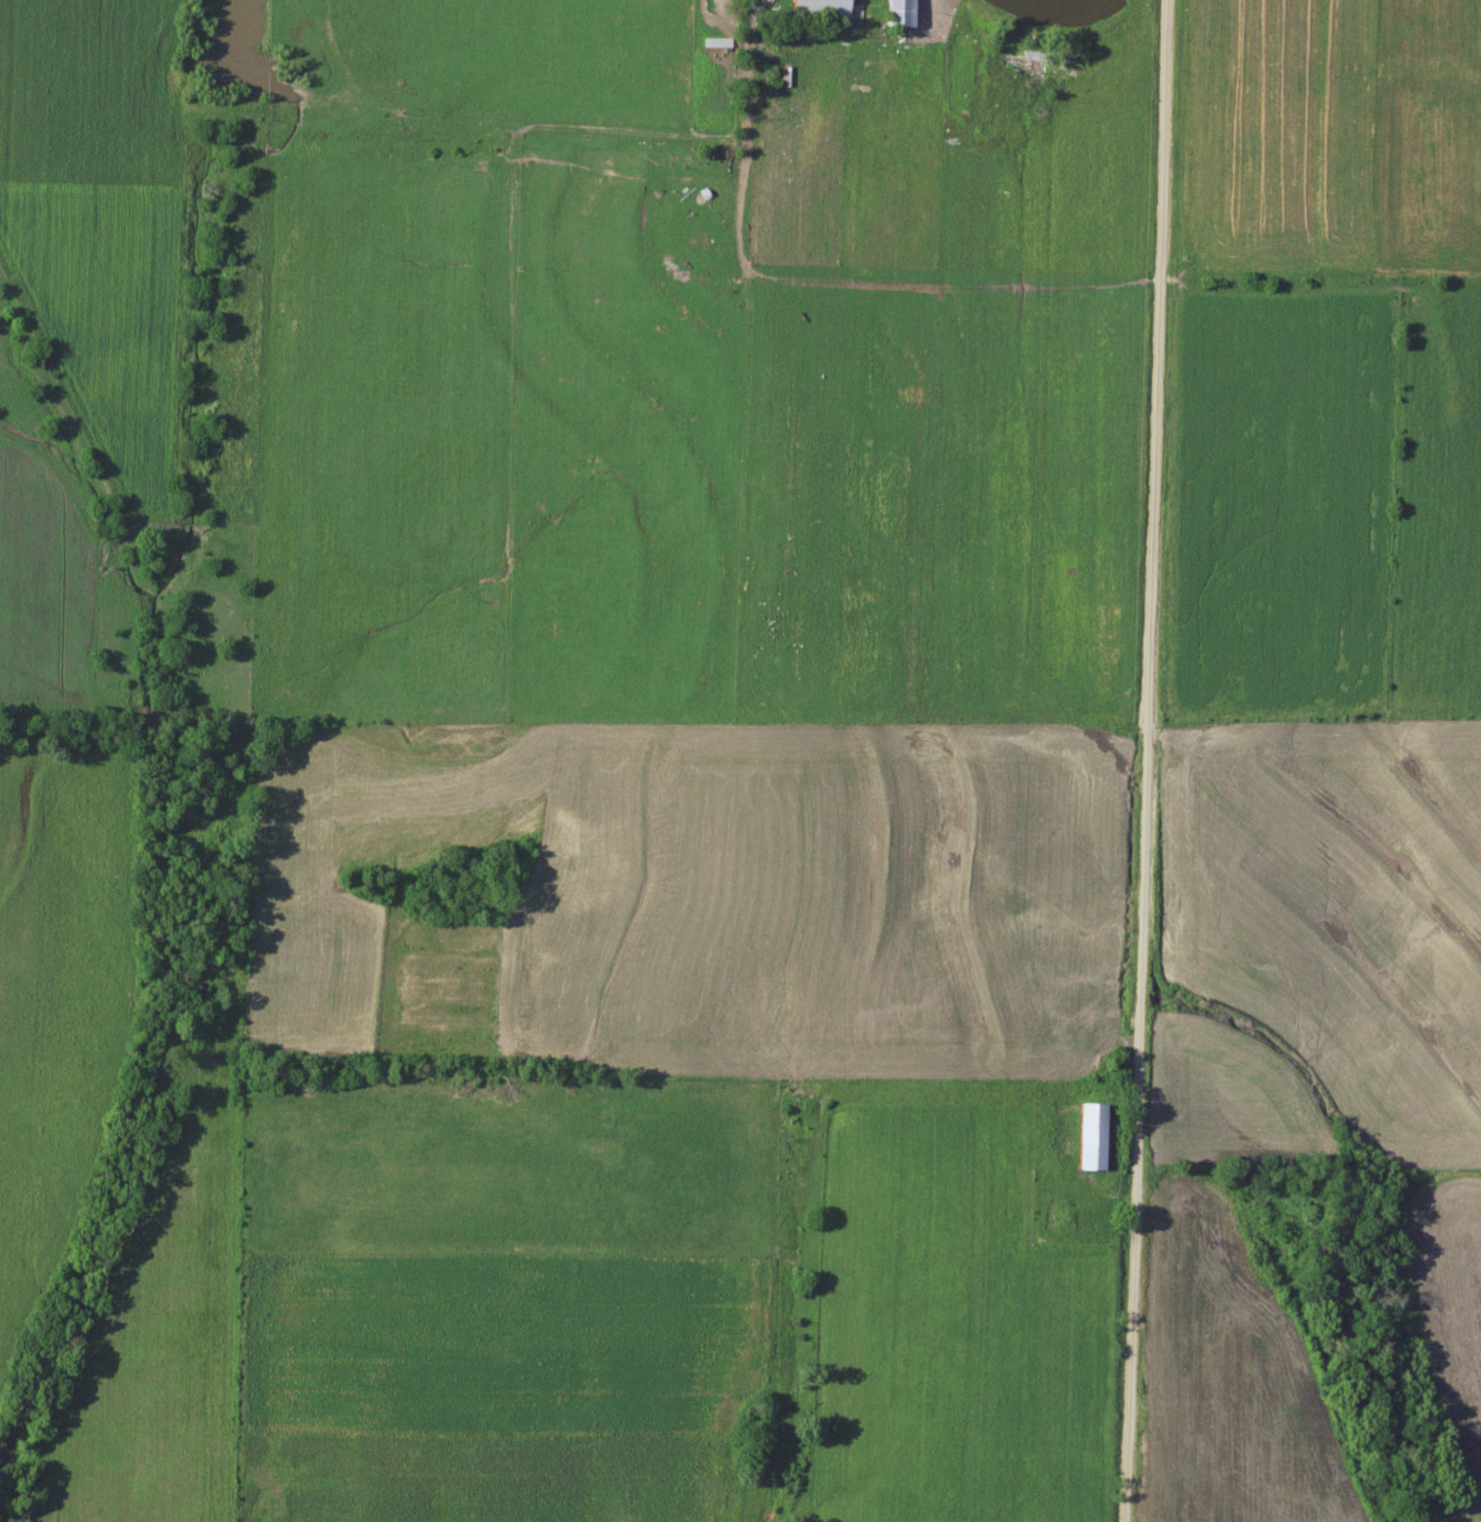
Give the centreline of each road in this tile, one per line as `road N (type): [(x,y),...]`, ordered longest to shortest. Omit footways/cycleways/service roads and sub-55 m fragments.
road 1 (residential): [(1124,1521),(1168,0)]

